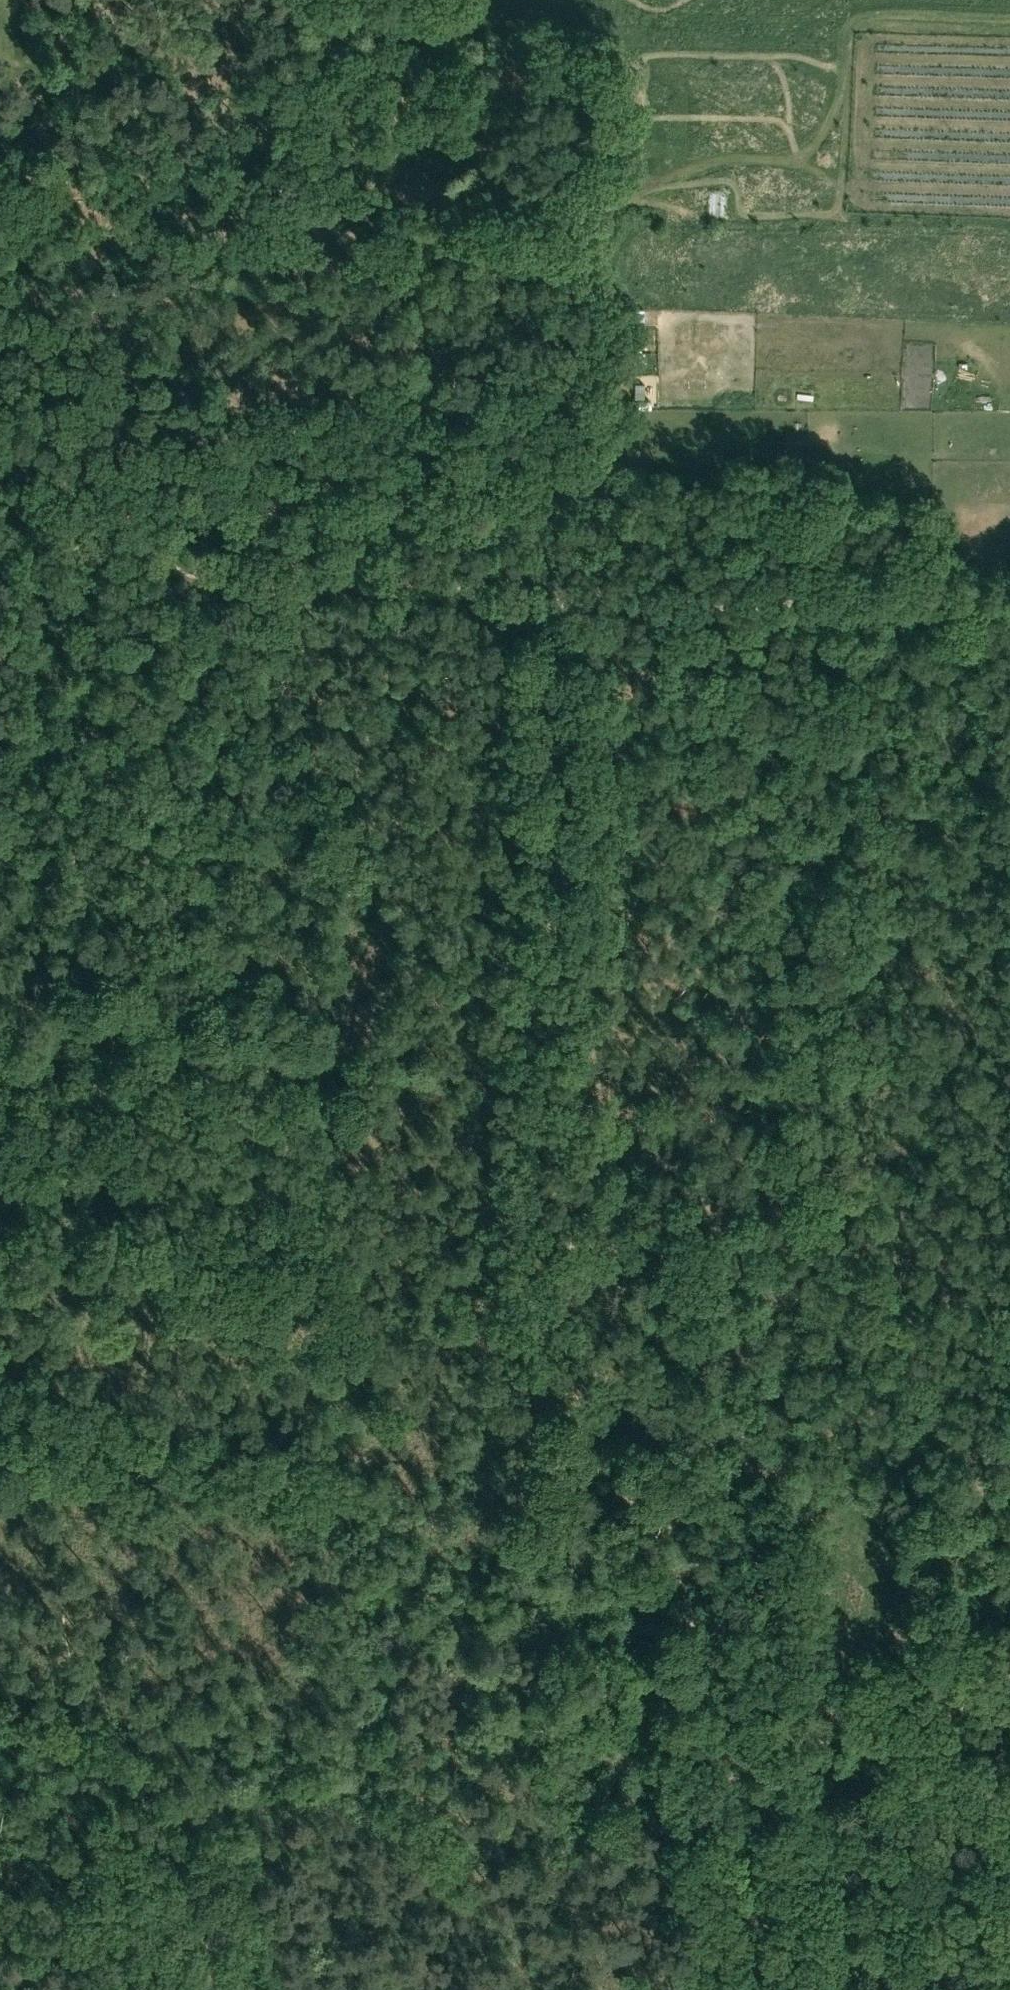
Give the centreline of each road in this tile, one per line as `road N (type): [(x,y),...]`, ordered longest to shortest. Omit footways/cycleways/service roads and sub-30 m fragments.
road 1 (track): [(65,548),(478,600),(1009,606)]

